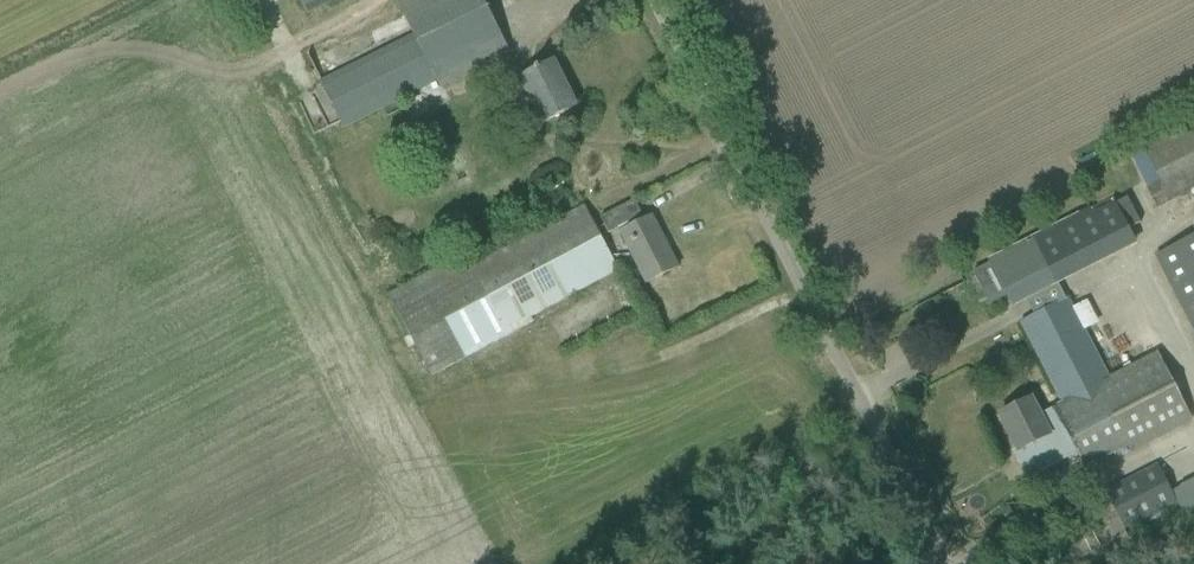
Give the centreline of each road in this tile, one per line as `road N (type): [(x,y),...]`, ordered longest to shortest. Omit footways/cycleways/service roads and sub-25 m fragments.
road 1 (unclassified): [(956,563),(658,0)]

